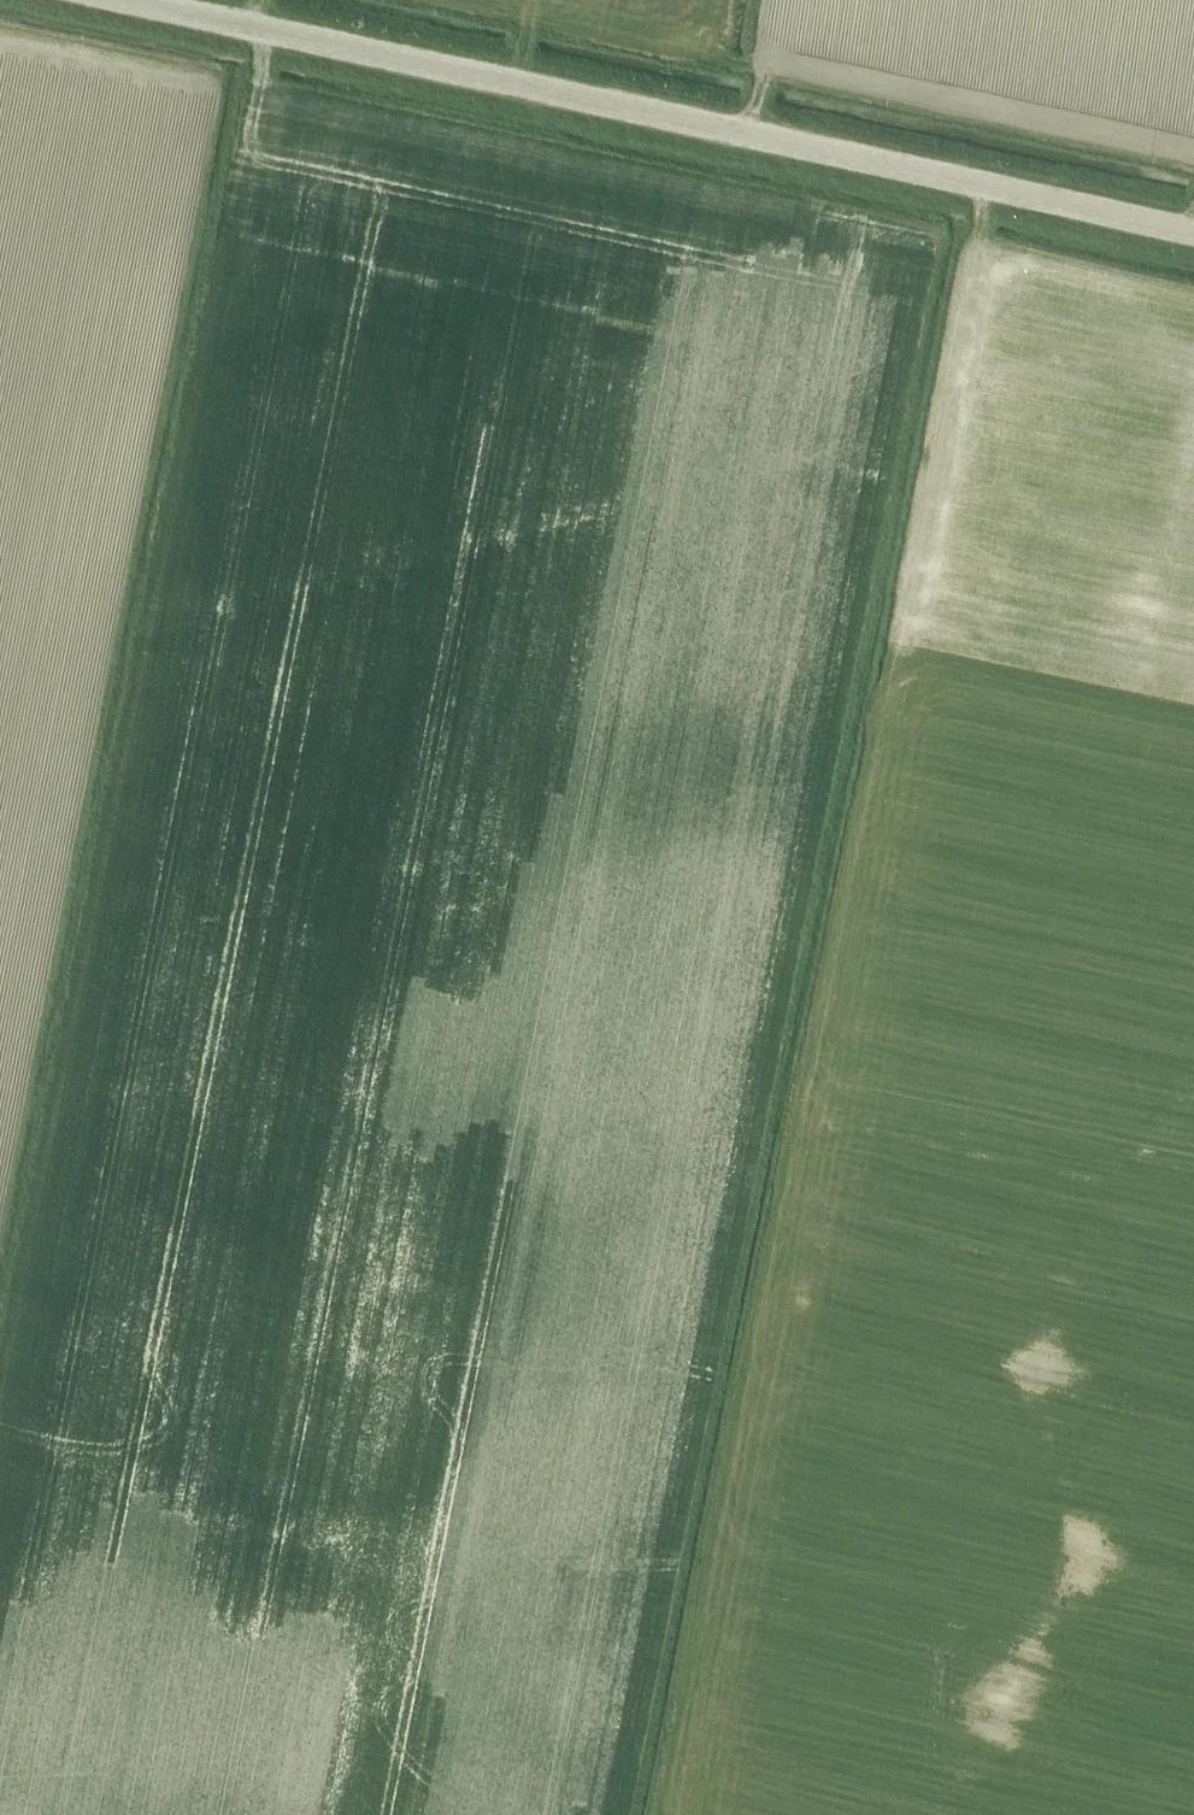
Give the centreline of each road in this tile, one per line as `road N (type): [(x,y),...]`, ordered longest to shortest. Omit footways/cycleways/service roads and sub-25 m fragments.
road 1 (tertiary): [(1193,230),(115,0)]

